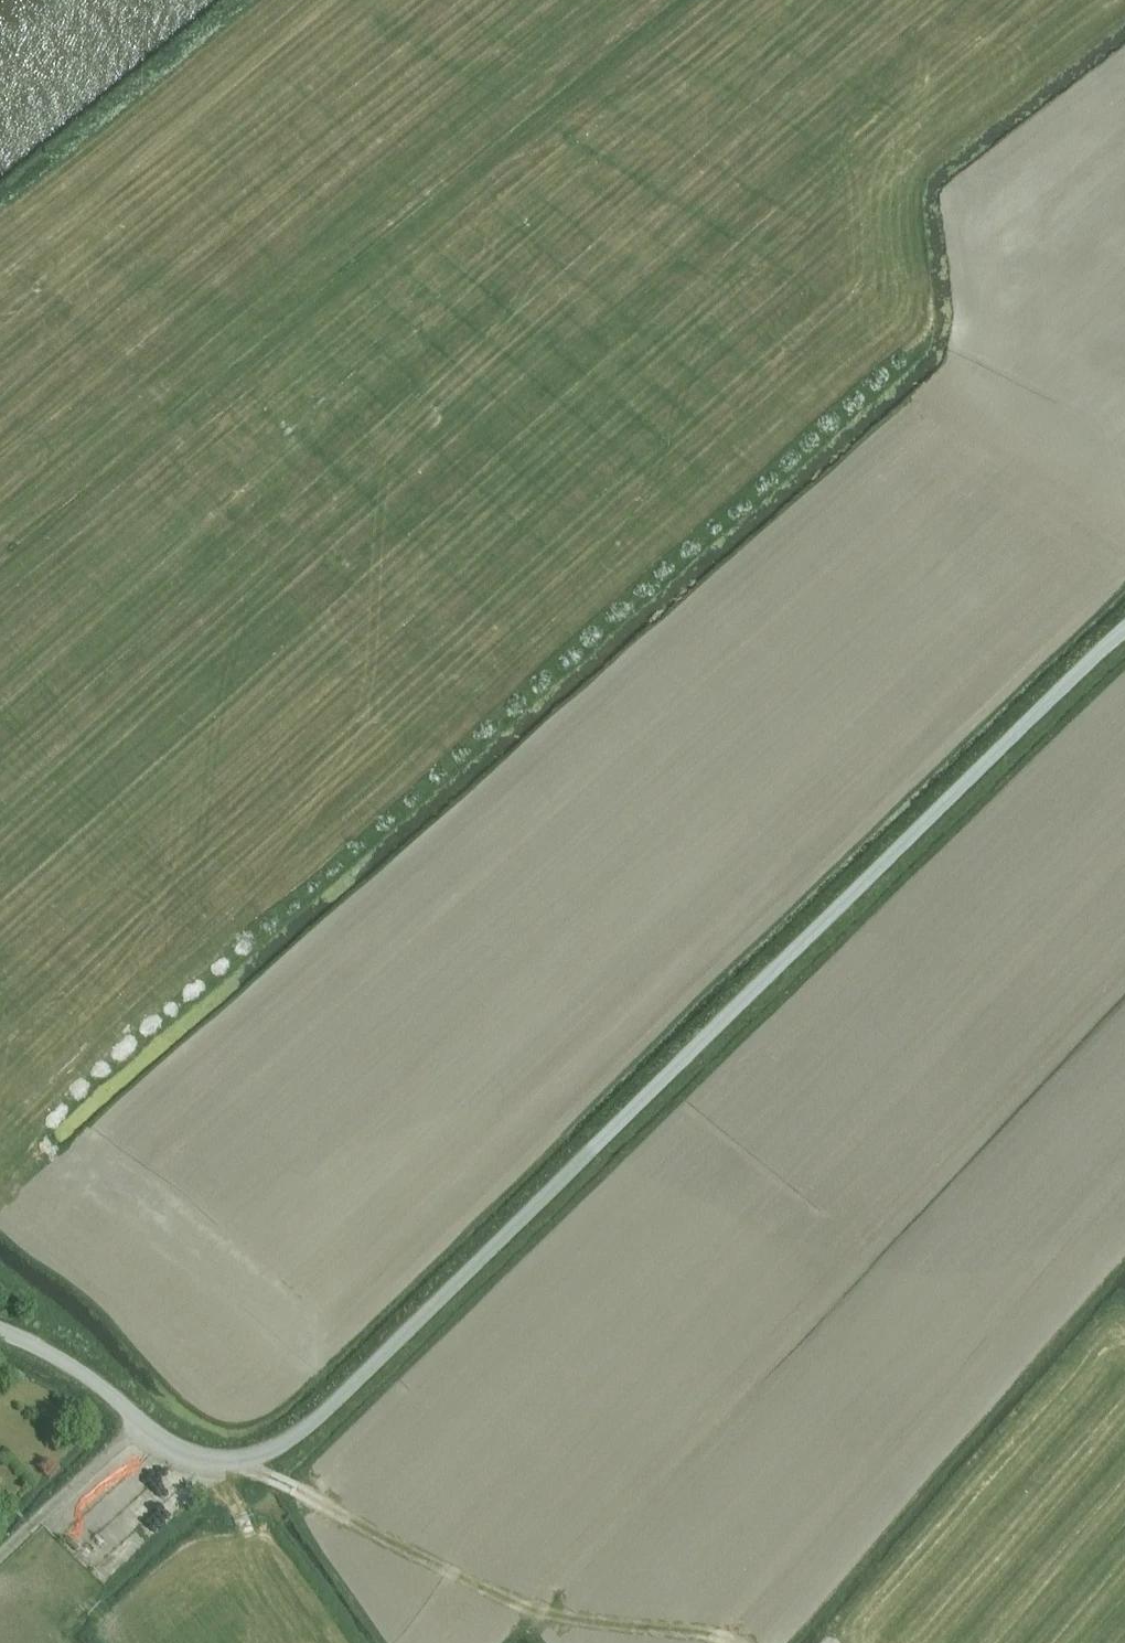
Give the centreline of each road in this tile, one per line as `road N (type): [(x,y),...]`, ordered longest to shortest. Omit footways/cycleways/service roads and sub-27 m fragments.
road 1 (unclassified): [(1124,630),(289,1441),(227,1459),(177,1445),(79,1372),(0,1331)]

